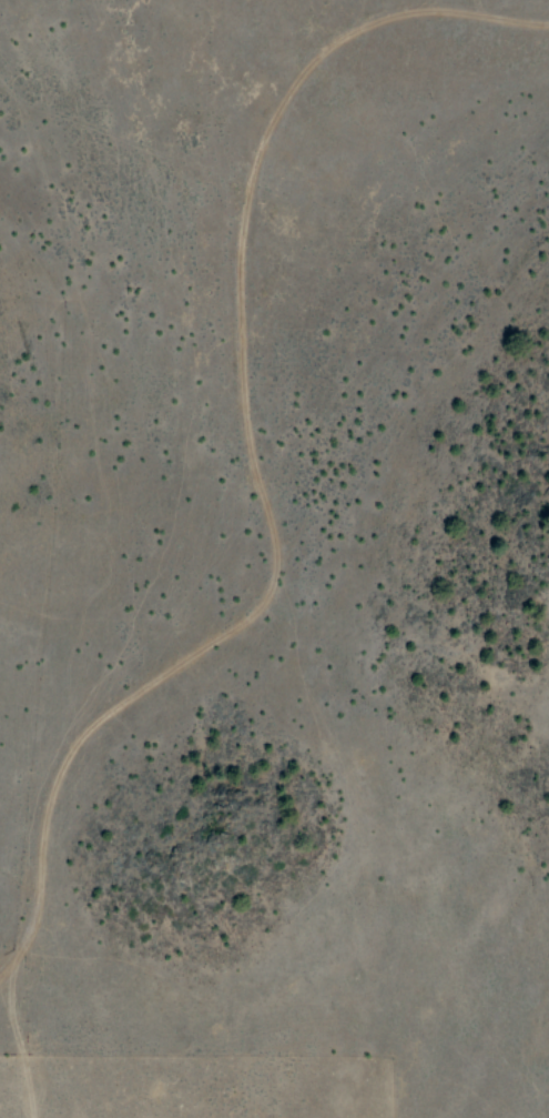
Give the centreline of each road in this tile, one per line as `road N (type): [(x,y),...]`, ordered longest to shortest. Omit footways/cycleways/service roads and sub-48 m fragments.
road 1 (track): [(216,0),(252,168),(237,271),(240,397),(271,581),(235,620),(109,704),(80,733),(53,779),(35,890),(14,956),(0,973)]
road 2 (track): [(252,168),(266,122),(302,66),(353,24),(436,3),(548,16)]
road 3 (track): [(31,1117),(12,995),(14,956)]

